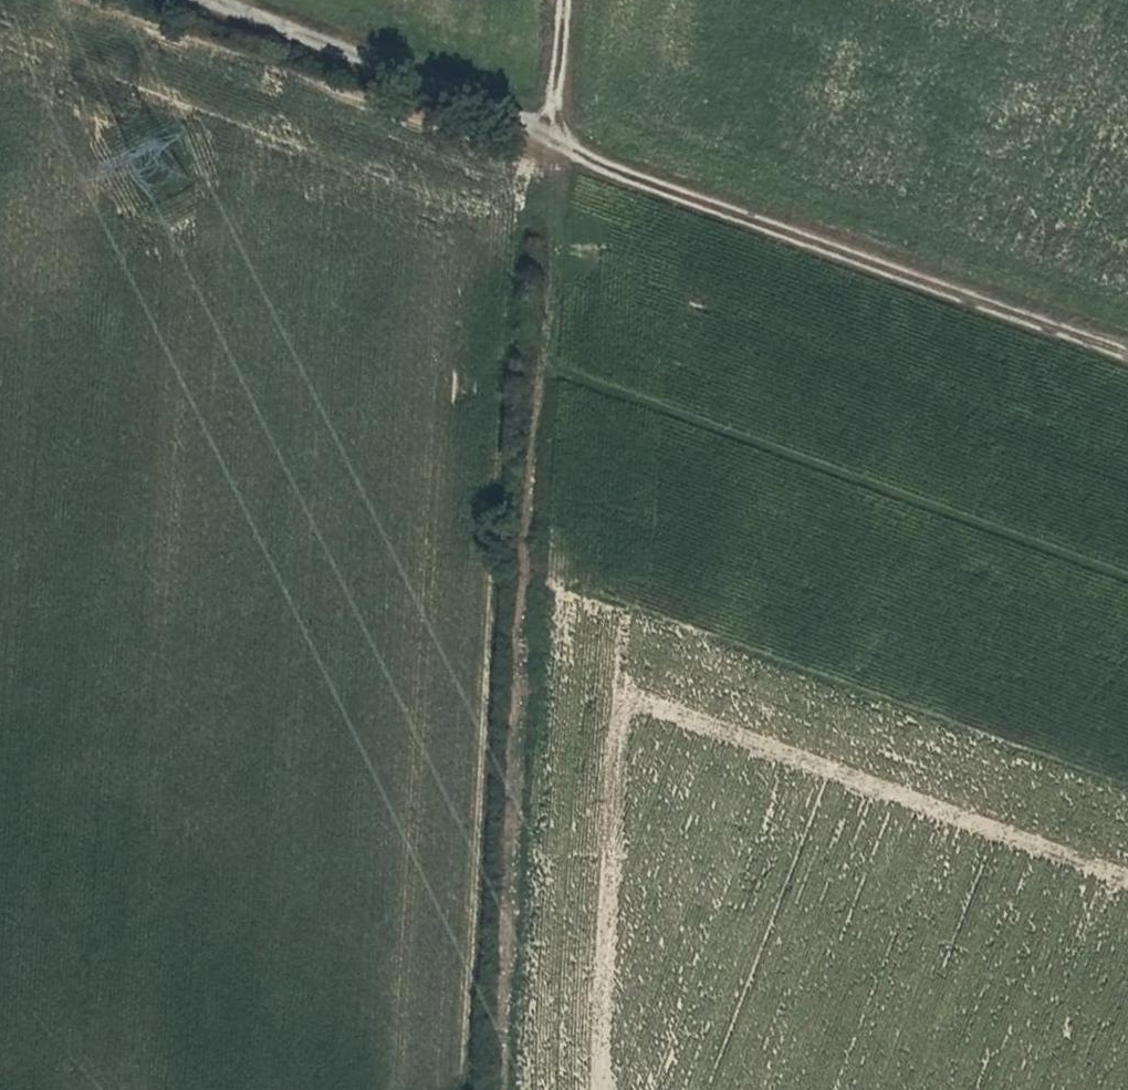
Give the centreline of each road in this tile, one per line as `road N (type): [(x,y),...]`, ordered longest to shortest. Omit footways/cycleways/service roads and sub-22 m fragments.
road 1 (track): [(572,150),(1127,353)]
road 2 (unclassified): [(161,0),(572,150)]
road 3 (track): [(572,150),(576,0)]

